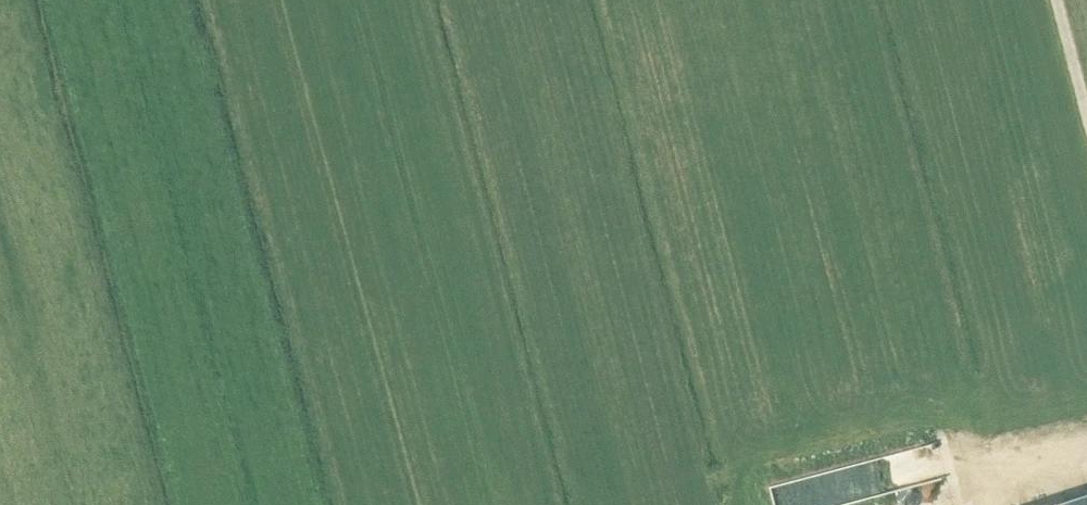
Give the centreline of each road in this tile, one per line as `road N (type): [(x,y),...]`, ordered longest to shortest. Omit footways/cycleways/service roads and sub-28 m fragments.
road 1 (track): [(1086,120),(1055,0)]

